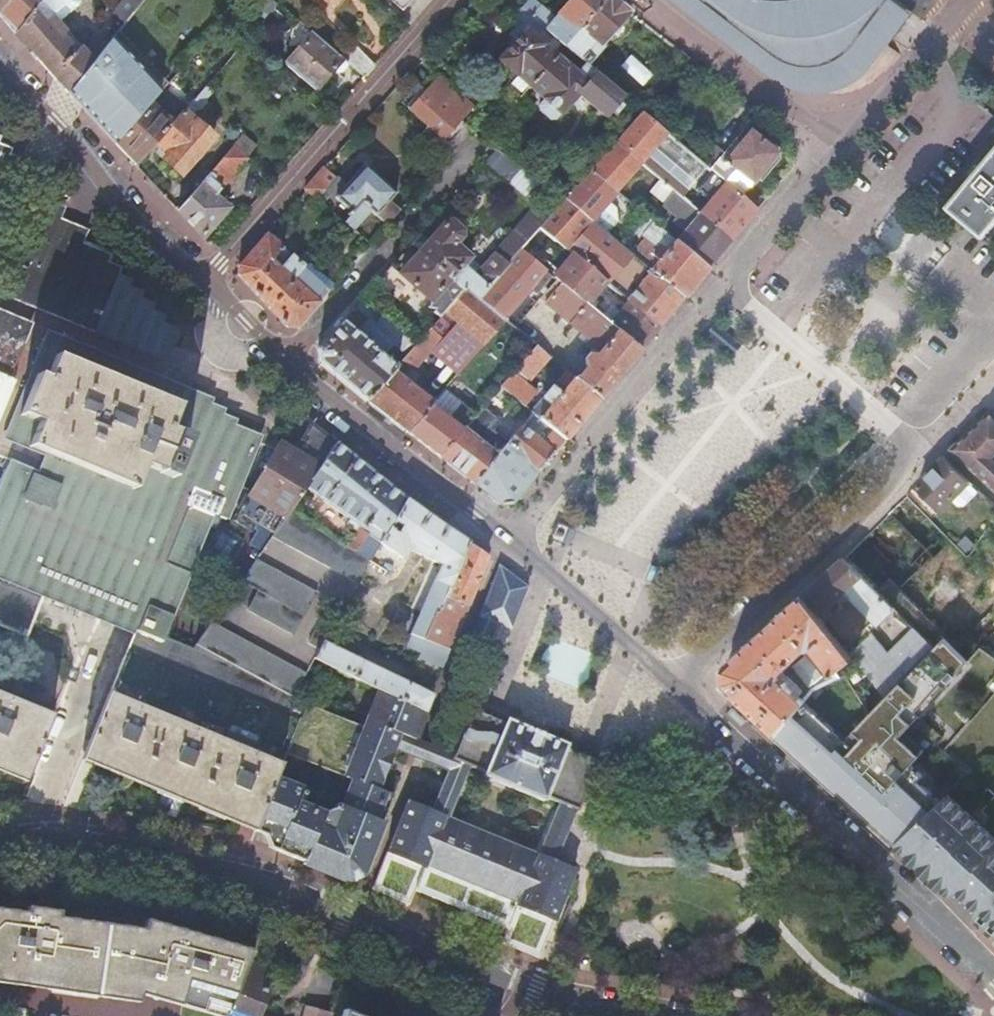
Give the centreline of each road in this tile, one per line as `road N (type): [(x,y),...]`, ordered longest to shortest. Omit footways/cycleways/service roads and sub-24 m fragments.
road 1 (residential): [(673,674),(911,458),(727,287),(835,158)]
road 2 (secondary): [(0,837),(70,837),(228,870),(347,926),(534,997),(610,1015)]
road 3 (tertiary): [(993,975),(673,674)]
road 4 (residential): [(206,278),(450,0)]
road 5 (residential): [(206,278),(122,209),(0,71)]
road 6 (residential): [(518,543),(291,363)]
road 7 (residential): [(291,363),(476,146)]
road 8 (residential): [(638,0),(835,158)]
road 9 (tertiary): [(673,674),(518,543)]
road 10 (residential): [(835,158),(943,14)]
road 11 (residential): [(291,363),(206,278)]

